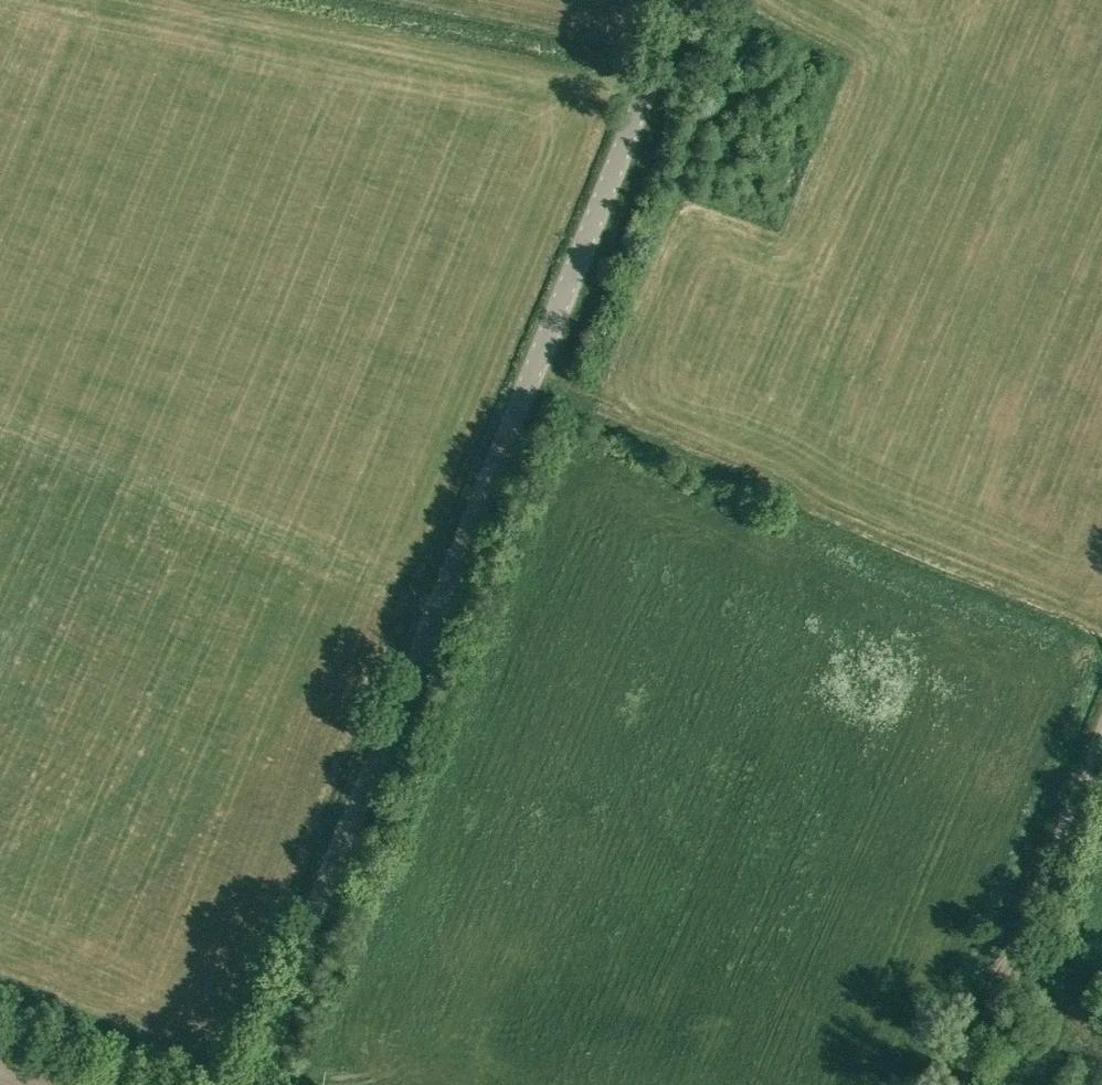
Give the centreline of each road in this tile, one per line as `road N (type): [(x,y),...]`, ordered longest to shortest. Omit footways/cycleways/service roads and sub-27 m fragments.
road 1 (unclassified): [(247,1084),(684,0)]
road 2 (unclassified): [(959,1084),(1101,729)]
road 3 (track): [(200,1084),(0,1004)]

